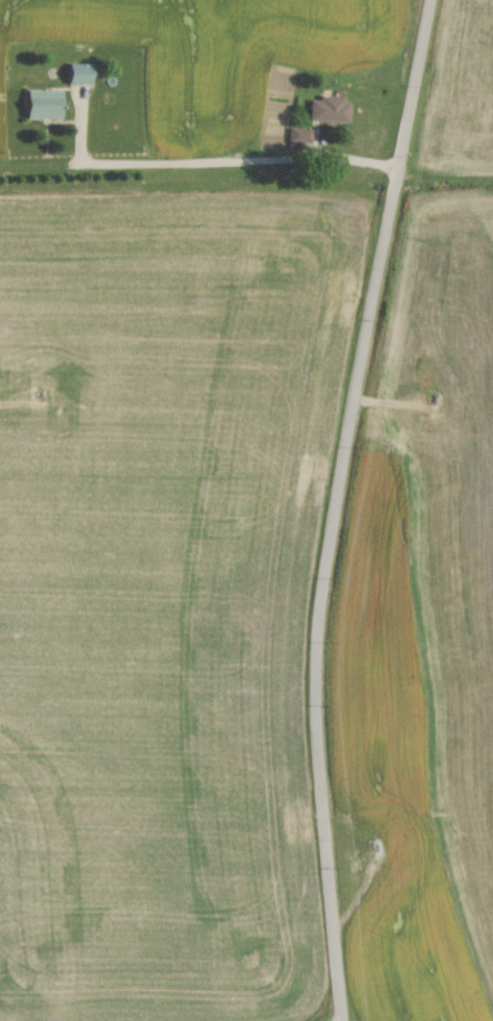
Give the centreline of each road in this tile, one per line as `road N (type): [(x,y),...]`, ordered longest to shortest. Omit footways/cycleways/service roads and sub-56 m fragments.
road 1 (residential): [(339,1020),(313,700),(328,545),(429,0)]

